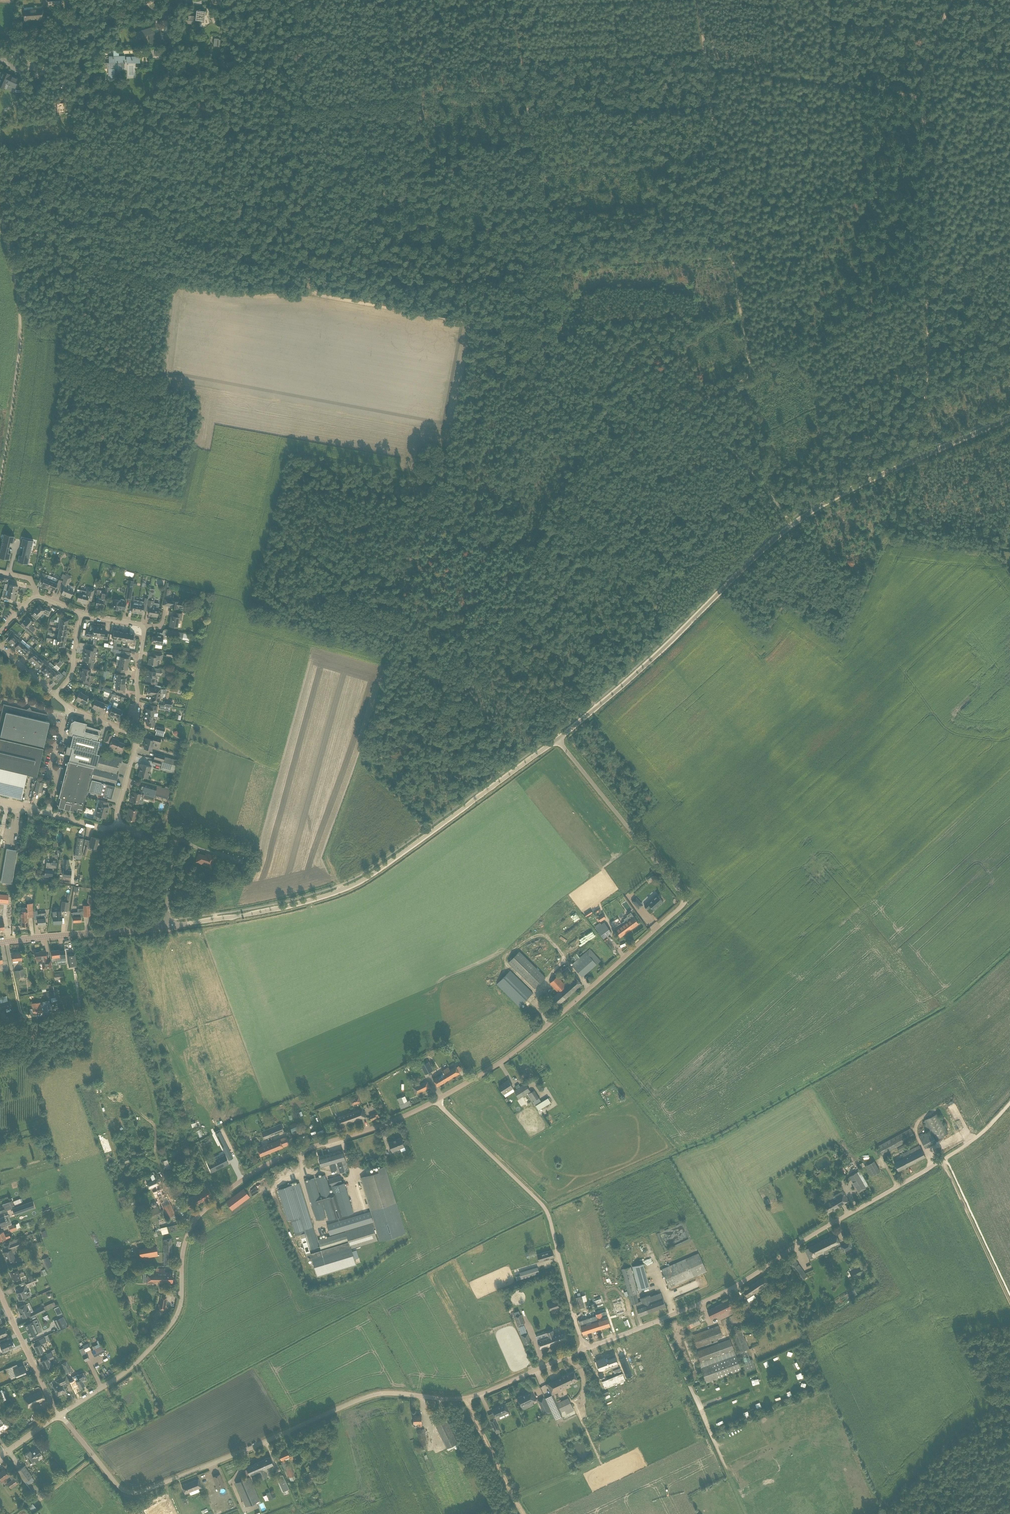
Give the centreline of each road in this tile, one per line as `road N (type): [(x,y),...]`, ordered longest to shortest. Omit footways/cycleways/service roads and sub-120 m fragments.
road 1 (unclassified): [(60,1415),(118,1485),(142,1492),(374,1394),(466,1399),(584,1349)]
road 2 (unclassified): [(557,739),(795,523),(874,477),(1009,417)]
road 3 (unclassified): [(435,1101),(542,1031),(684,903),(557,739)]
road 4 (unclassified): [(60,1415),(129,1367),(168,1326),(180,1297),(182,1250),(202,1208),(256,1171),(435,1101)]
road 5 (unclassified): [(584,1349),(733,1288),(987,1126)]
road 6 (unclassified): [(169,926),(288,906),(354,885),(557,739)]
road 7 (track): [(617,359),(486,647),(557,739)]
road 8 (track): [(493,328),(456,527),(422,508),(404,555),(410,564),(406,597),(492,633)]
road 9 (track): [(0,186),(43,228),(78,174),(306,187)]
road 10 (track): [(307,248),(309,290),(322,295),(528,336),(574,334)]
road 11 (unclassified): [(584,1349),(547,1212),(435,1101)]
road 12 (track): [(0,213),(20,316),(0,486)]
road 13 (track): [(926,227),(923,71),(950,0)]
road 14 (track): [(524,87),(302,107)]
road 15 (track): [(732,257),(706,66)]
road 16 (track): [(704,51),(522,62)]
road 17 (track): [(770,0),(764,182)]
road 18 (track): [(524,87),(552,260)]
road 19 (unclassified): [(0,942),(169,926)]
road 20 (track): [(916,454),(928,286)]
road 21 (unclassified): [(0,44),(155,0)]
road 22 (track): [(417,96),(430,256)]
road 23 (track): [(943,1159),(1009,1302)]
road 24 (track): [(171,288),(73,264),(43,228)]
road 25 (track): [(873,315),(864,169)]
road 26 (track): [(873,315),(749,376)]
road 27 (unclassified): [(169,926),(174,850),(118,826)]
road 28 (residential): [(60,1415),(0,1294)]
road 29 (track): [(998,1484),(967,1429),(915,1477)]
road 30 (track): [(33,1072),(7,941)]
road 31 (track): [(342,890),(325,854),(357,767)]
road 32 (track): [(466,1399),(524,1513)]
road 33 (track): [(513,12),(389,21)]
road 34 (track): [(829,83),(706,66)]
road 35 (track): [(430,256),(552,260)]
road 36 (track): [(691,410),(772,499)]

